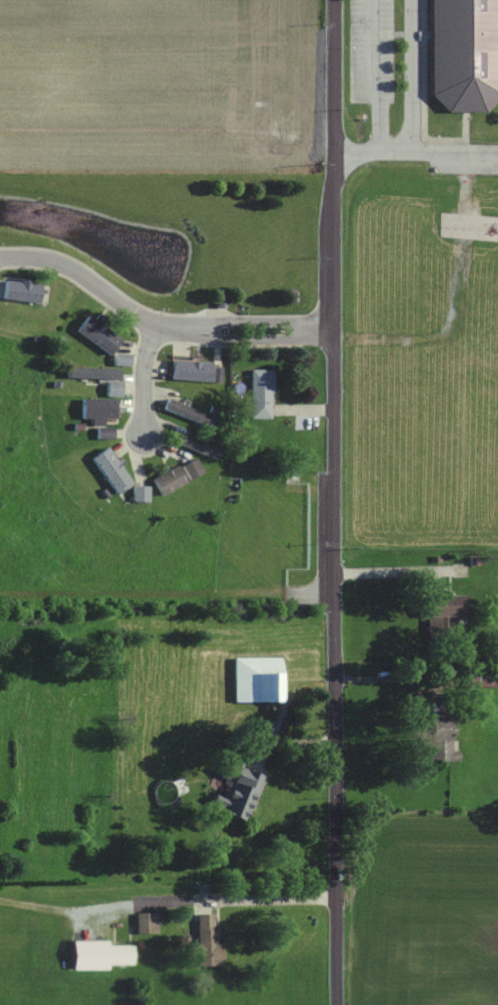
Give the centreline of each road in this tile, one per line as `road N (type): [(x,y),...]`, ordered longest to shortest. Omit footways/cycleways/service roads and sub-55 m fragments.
road 1 (residential): [(340,1004),(334,0)]
road 2 (residential): [(160,328),(59,262),(0,258)]
road 3 (residential): [(160,328),(213,339),(335,339)]
road 4 (residential): [(335,320),(160,328)]

